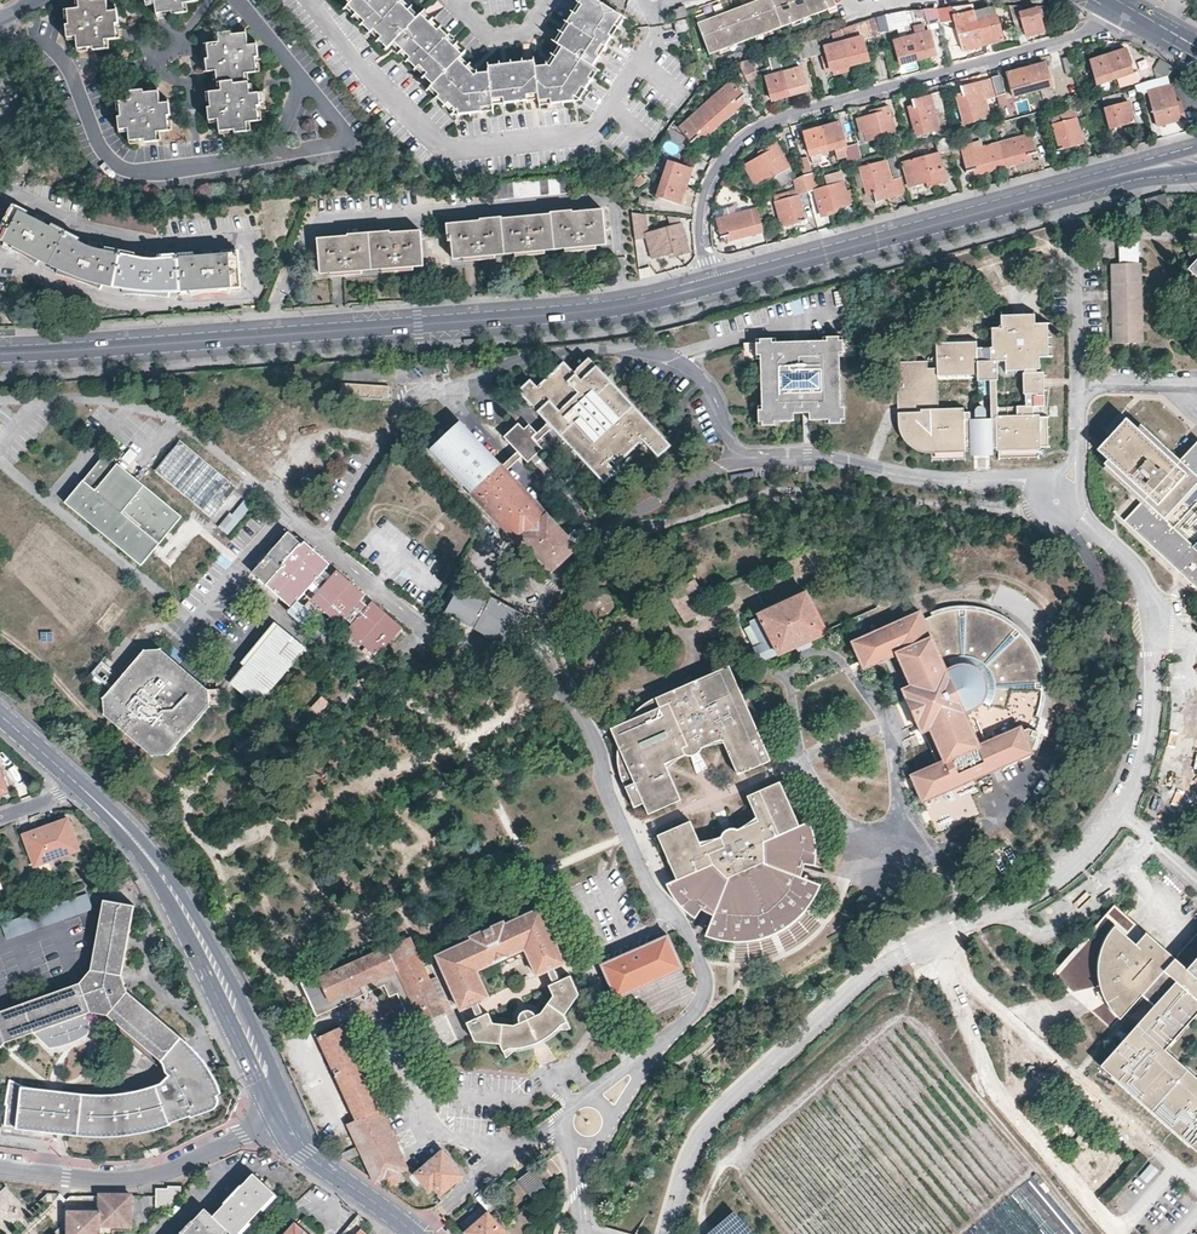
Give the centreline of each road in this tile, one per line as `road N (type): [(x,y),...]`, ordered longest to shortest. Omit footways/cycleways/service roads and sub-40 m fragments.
road 1 (primary): [(0,353),(591,310),(715,284)]
road 2 (residential): [(715,284),(703,245),(703,193),(737,140),(775,118),(1079,36),(1128,7)]
road 3 (primary): [(715,284),(1162,165)]
road 4 (tertiary): [(286,1115),(172,889),(140,843),(81,788)]
road 5 (residential): [(286,1115),(159,1176),(0,1168)]
road 6 (track): [(1090,1233),(912,1016),(896,1016)]
road 7 (track): [(741,1151),(896,1016)]
road 8 (tertiary): [(305,1152),(416,1233)]

